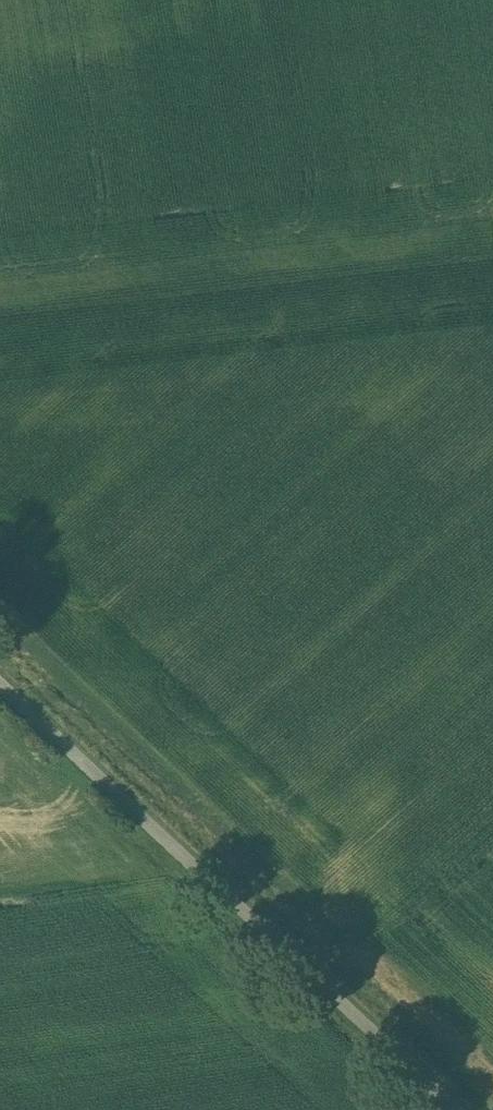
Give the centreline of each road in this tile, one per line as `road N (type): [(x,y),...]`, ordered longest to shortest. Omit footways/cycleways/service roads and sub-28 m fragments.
road 1 (unclassified): [(449,1109),(238,919),(0,688)]

